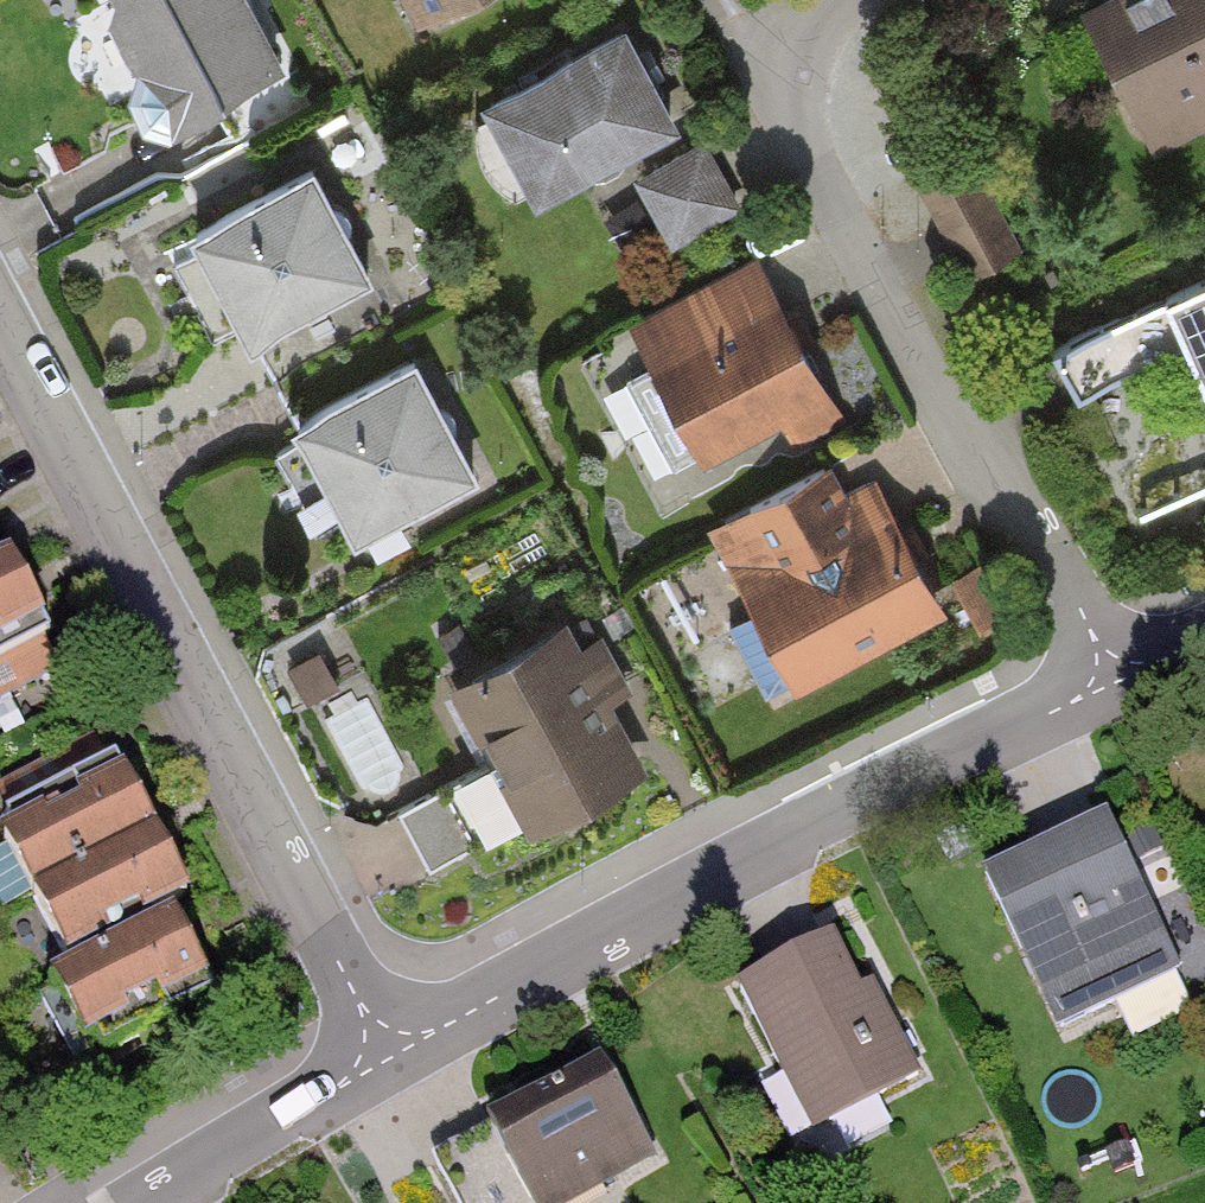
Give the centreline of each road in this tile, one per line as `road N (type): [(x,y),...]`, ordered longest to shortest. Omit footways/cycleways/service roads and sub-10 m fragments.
road 1 (residential): [(387,1057),(0,322)]
road 2 (residential): [(1114,683),(853,808),(387,1057)]
road 3 (residential): [(1114,683),(1019,500),(959,448),(765,72),(776,43),(833,0)]
road 4 (residential): [(387,1057),(146,1202)]

